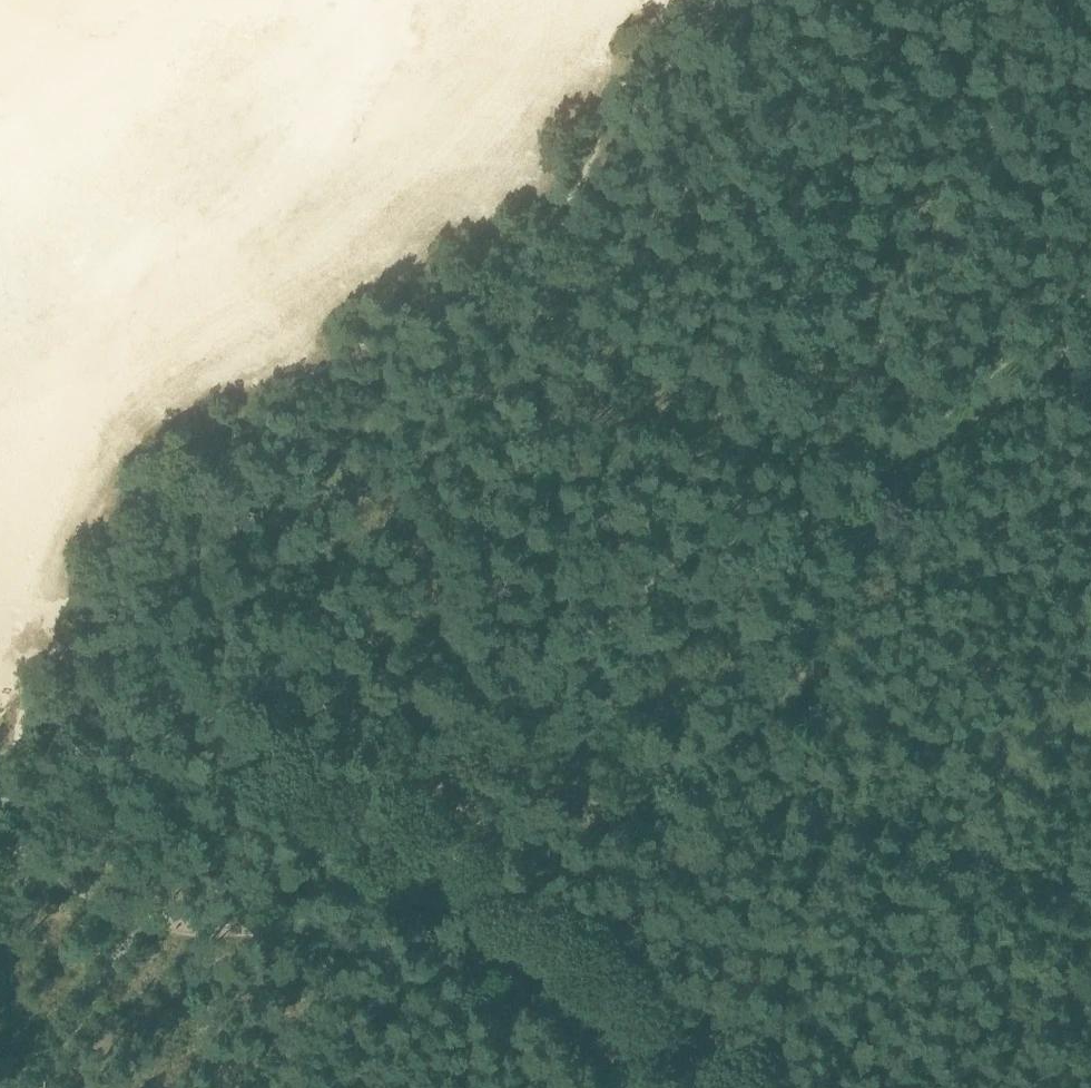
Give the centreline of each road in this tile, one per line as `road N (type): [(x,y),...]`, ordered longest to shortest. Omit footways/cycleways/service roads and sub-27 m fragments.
road 1 (track): [(1068,296),(1032,353),(849,493),(780,700),(684,782),(394,898)]
road 2 (track): [(704,1087),(548,958),(464,912),(394,898)]
road 3 (track): [(394,898),(278,927),(118,914)]
road 4 (track): [(118,914),(98,994),(33,1087)]
road 5 (track): [(118,914),(0,825)]

